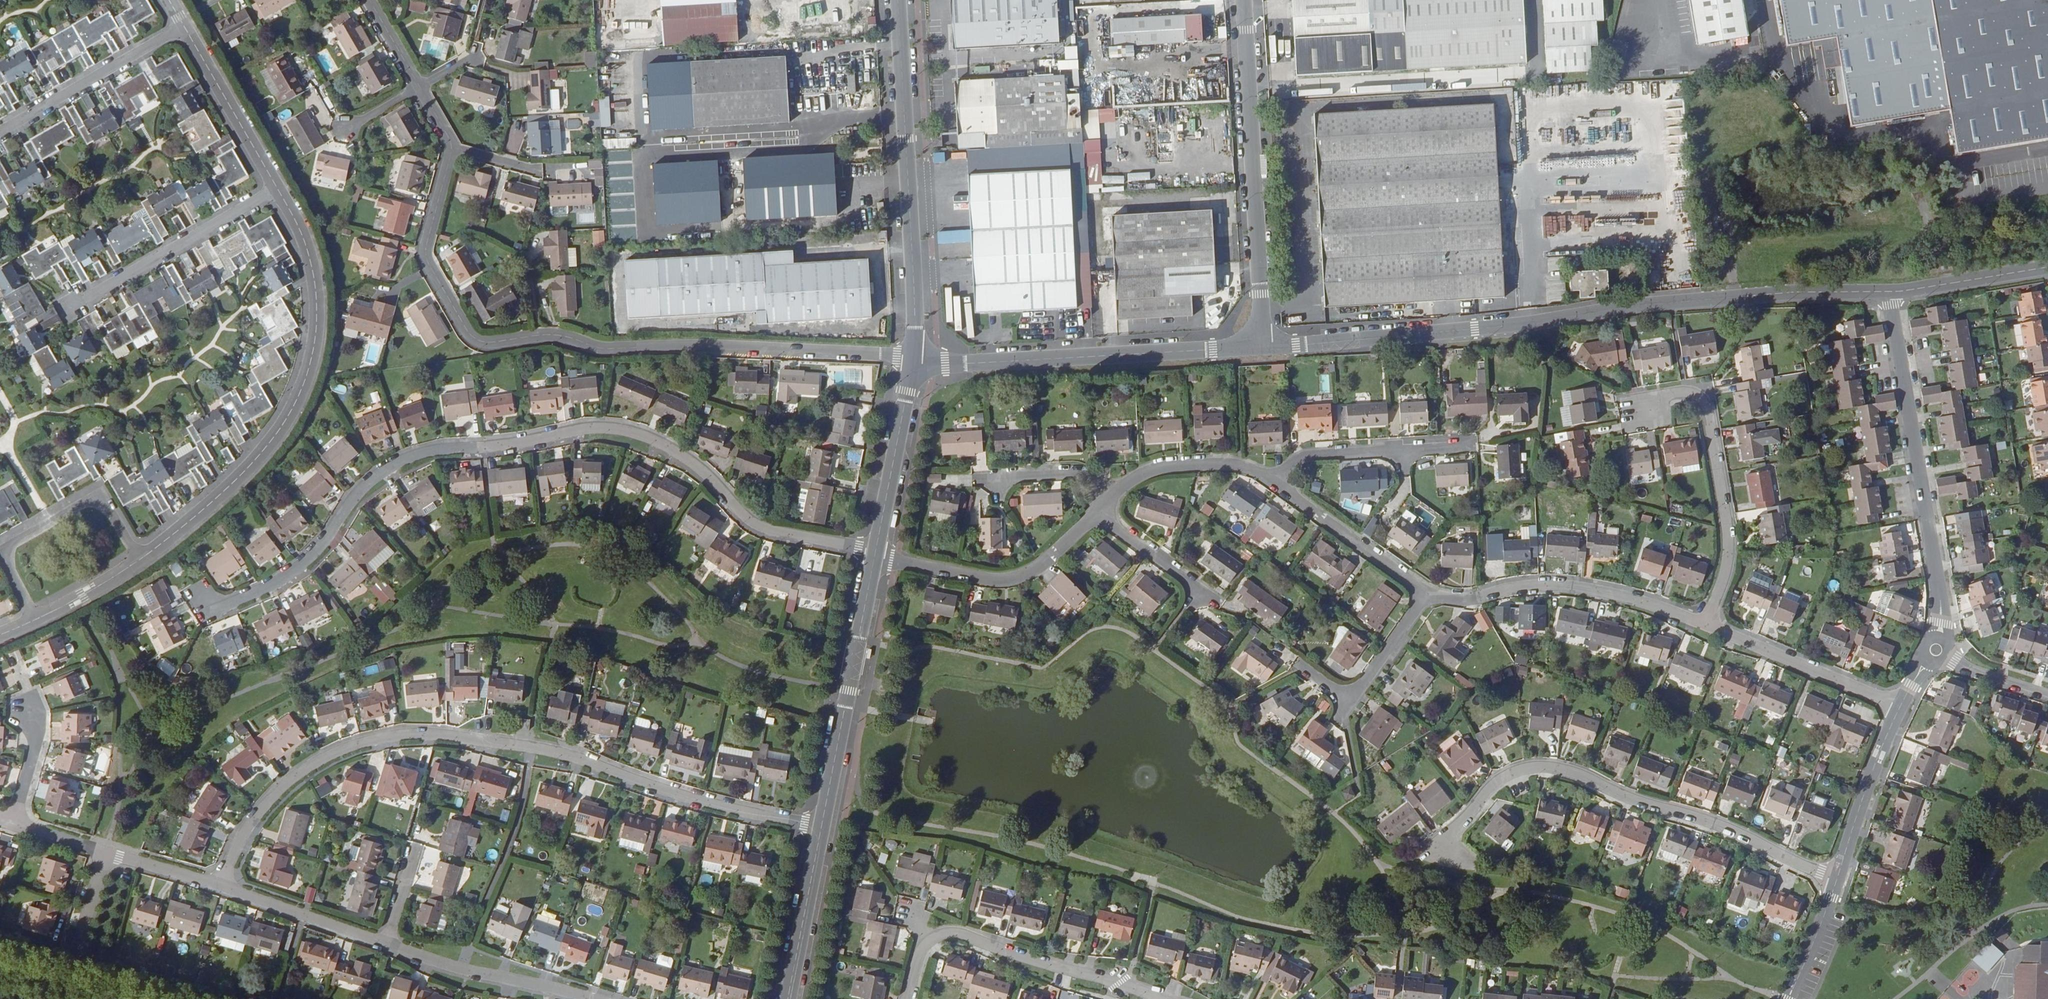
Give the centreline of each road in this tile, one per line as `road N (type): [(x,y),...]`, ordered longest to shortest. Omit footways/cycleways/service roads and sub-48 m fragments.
road 1 (residential): [(876,549),(762,527),(680,455),(642,435),(595,429),(400,461),(361,490),(291,574),(221,607),(202,601)]
road 2 (residential): [(822,826),(706,803),(550,752),(399,736),(336,754),(283,789),(241,842),(222,887)]
road 3 (residential): [(913,356),(600,347),(559,336),(483,343),(467,330),(427,254),(453,147)]
road 4 (unclassified): [(1264,347),(1637,306),(1890,292)]
road 5 (residential): [(1445,860),(1451,833),(1498,781),(1543,767),(1709,822),(1837,880)]
road 6 (residential): [(139,560),(238,478),(301,391),(316,333),(315,289),(303,238),(277,189)]
road 7 (unclassified): [(913,356),(898,0)]
road 8 (unclassified): [(911,363),(1264,347)]
road 9 (residential): [(1938,638),(1938,579),(1890,292)]
road 10 (unclassified): [(1264,347),(1244,0)]
road 11 (residential): [(1639,418),(1648,400),(1686,393),(1708,406),(1730,541),(1706,626)]
road 12 (unclassified): [(822,826),(874,558)]
road 13 (residential): [(139,560),(100,495),(2,553),(35,620)]
road 14 (residential): [(1096,514),(1041,565),(1008,580),(874,558)]
road 15 (residential): [(1160,998),(961,936),(928,944)]
road 16 (residential): [(73,306),(277,189)]
road 17 (residential): [(1706,626),(1577,588),(1485,596)]
road 18 (residential): [(183,26),(0,133)]
road 19 (residential): [(591,998),(387,945)]
road 20 (residential): [(1900,706),(1706,626)]
road 21 (residential): [(1468,449),(1310,456),(1276,481)]
road 22 (residential): [(1303,667),(1351,702),(1430,595)]
road 23 (residential): [(1430,595),(1276,481)]
road 24 (unclassified): [(876,549),(911,363)]
road 25 (residential): [(277,189),(183,26)]
road 26 (residential): [(1837,880),(1900,706)]
road 27 (unclassified): [(788,998),(822,826)]
road 28 (residential): [(387,945),(222,887)]
road 29 (residential): [(1276,481),(1240,467),(1150,468),(1114,497)]
road 30 (unclassified): [(1890,292),(2047,268)]
road 31 (residential): [(1215,602),(1096,514)]
road 32 (residential): [(64,991),(105,853)]
road 33 (residential): [(982,481),(1077,476),(1114,497)]
road 34 (residential): [(1788,998),(1837,880)]
road 35 (residential): [(222,887),(105,853)]
road 36 (residential): [(35,620),(139,560)]

